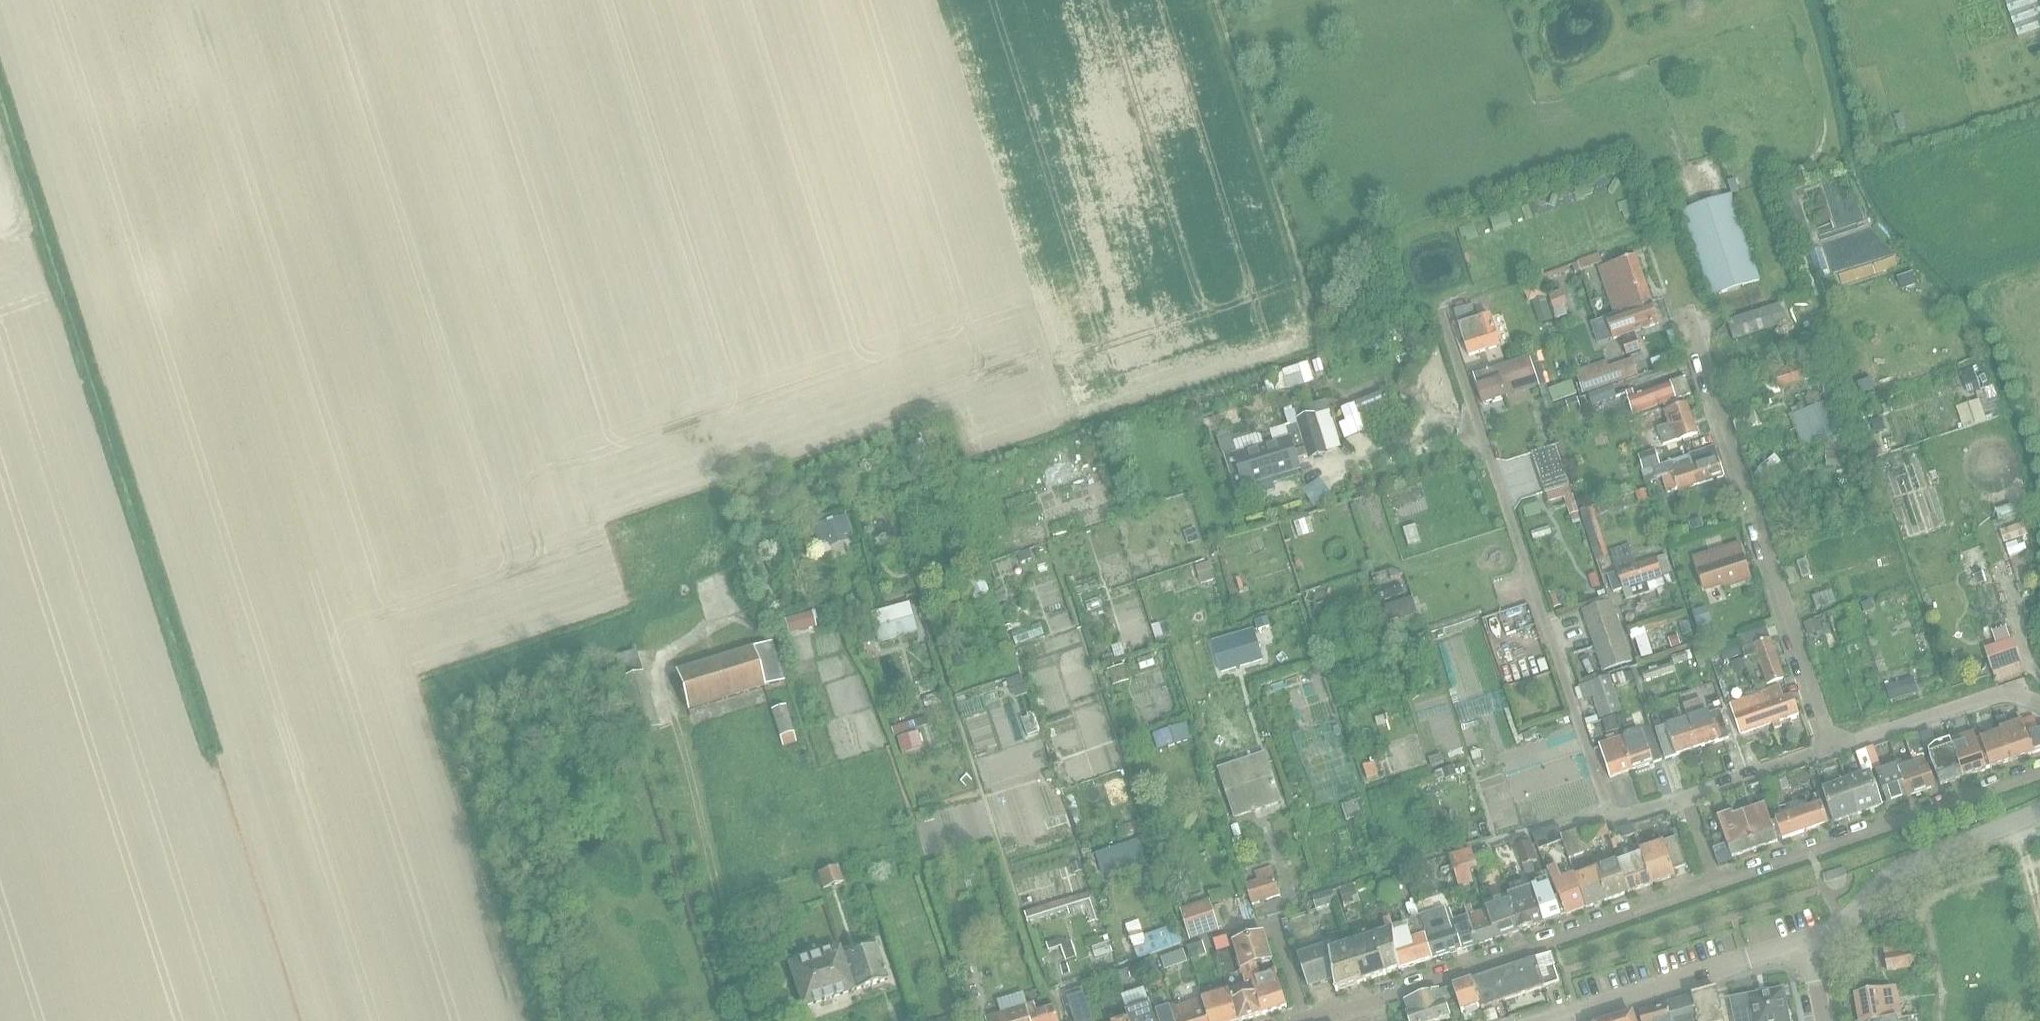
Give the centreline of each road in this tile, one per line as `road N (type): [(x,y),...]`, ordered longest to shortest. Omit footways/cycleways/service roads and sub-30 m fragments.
road 1 (residential): [(1685,797),(1627,814),(1609,806),(1437,311)]
road 2 (residential): [(1830,750),(1693,323)]
road 3 (residential): [(1309,1019),(1715,883)]
road 4 (residential): [(1715,883),(2039,771)]
road 5 (residential): [(1805,942),(1845,922),(1907,864),(2039,809)]
road 6 (residential): [(1572,1015),(1805,942)]
road 7 (residential): [(2039,703),(2000,695),(1830,750)]
road 8 (residential): [(1830,750),(1685,797)]

